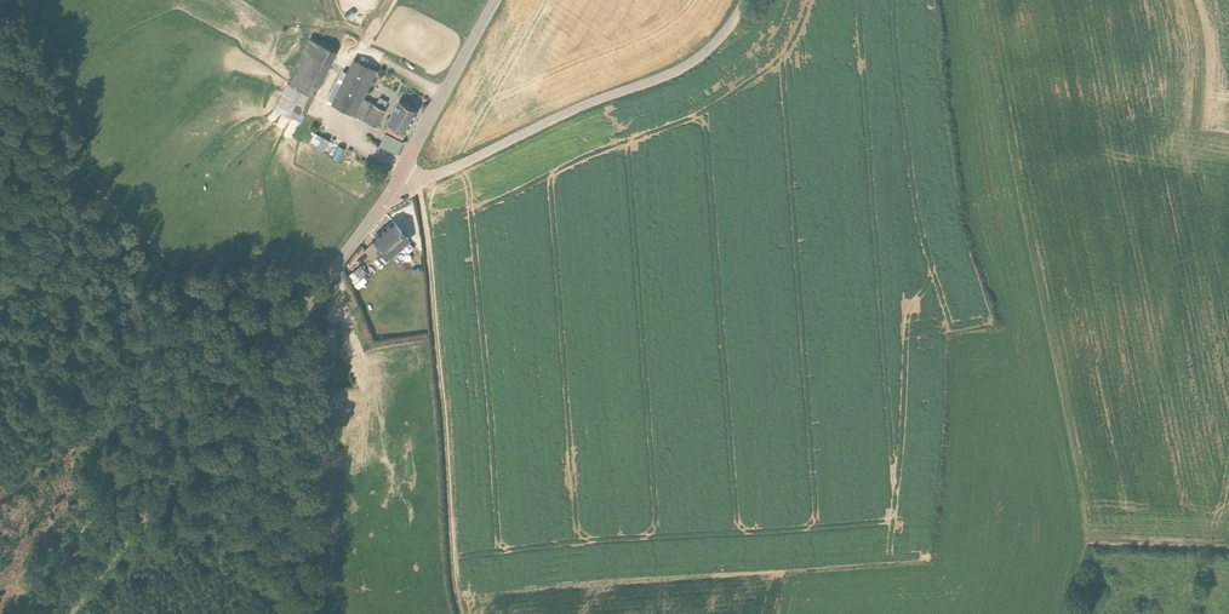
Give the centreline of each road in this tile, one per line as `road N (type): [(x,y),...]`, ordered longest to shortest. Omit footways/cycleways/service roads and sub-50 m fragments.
road 1 (tertiary): [(65,613),(402,173)]
road 2 (track): [(318,290),(246,256),(166,264),(58,134),(0,4)]
road 3 (track): [(460,613),(416,182)]
road 4 (unclassified): [(402,173),(416,182),(679,69),(719,39),(745,0)]
road 5 (tertiary): [(402,173),(496,0)]

